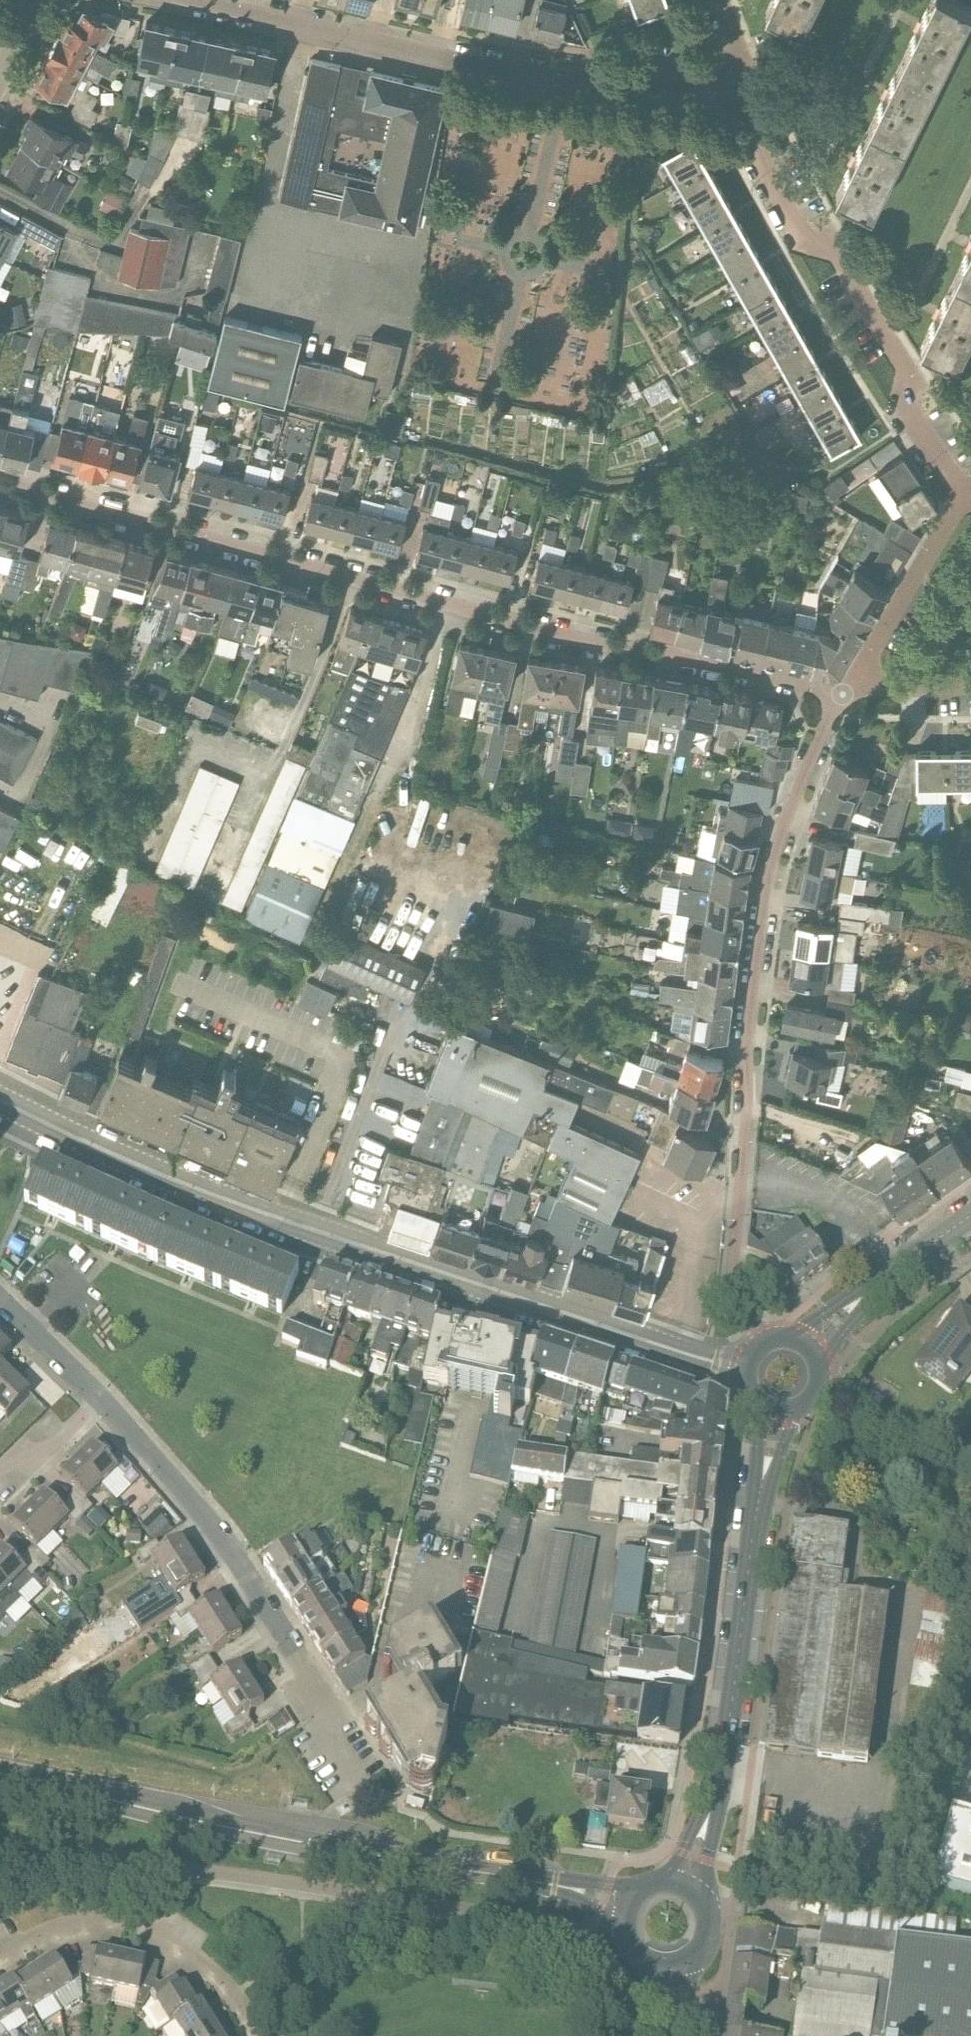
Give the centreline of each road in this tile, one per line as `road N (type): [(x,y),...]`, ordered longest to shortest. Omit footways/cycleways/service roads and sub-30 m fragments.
road 1 (residential): [(842,692),(544,630),(0,481)]
road 2 (secondary): [(746,1369),(224,1199),(0,1099)]
road 3 (residential): [(766,1341),(733,1270),(749,1014),(769,874),(842,692)]
road 4 (secondary): [(629,1905),(0,1775)]
road 5 (residential): [(744,73),(686,82),(565,77),(211,0)]
road 6 (residential): [(965,495),(904,404),(911,374),(834,246),(803,238),(771,175),(744,73)]
road 7 (residential): [(362,1767),(224,1540),(101,1399)]
road 8 (secondary): [(710,1813),(763,1480)]
road 9 (residential): [(0,1959),(91,1921),(139,1924),(224,1982),(255,2035)]
road 10 (residential): [(842,692),(965,495)]
road 11 (residential): [(101,1399),(0,1296)]
road 12 (residential): [(842,692),(970,686)]
road 13 (residential): [(101,1399),(40,1457),(0,1469)]
road 14 (secondary): [(870,1291),(970,1217)]

